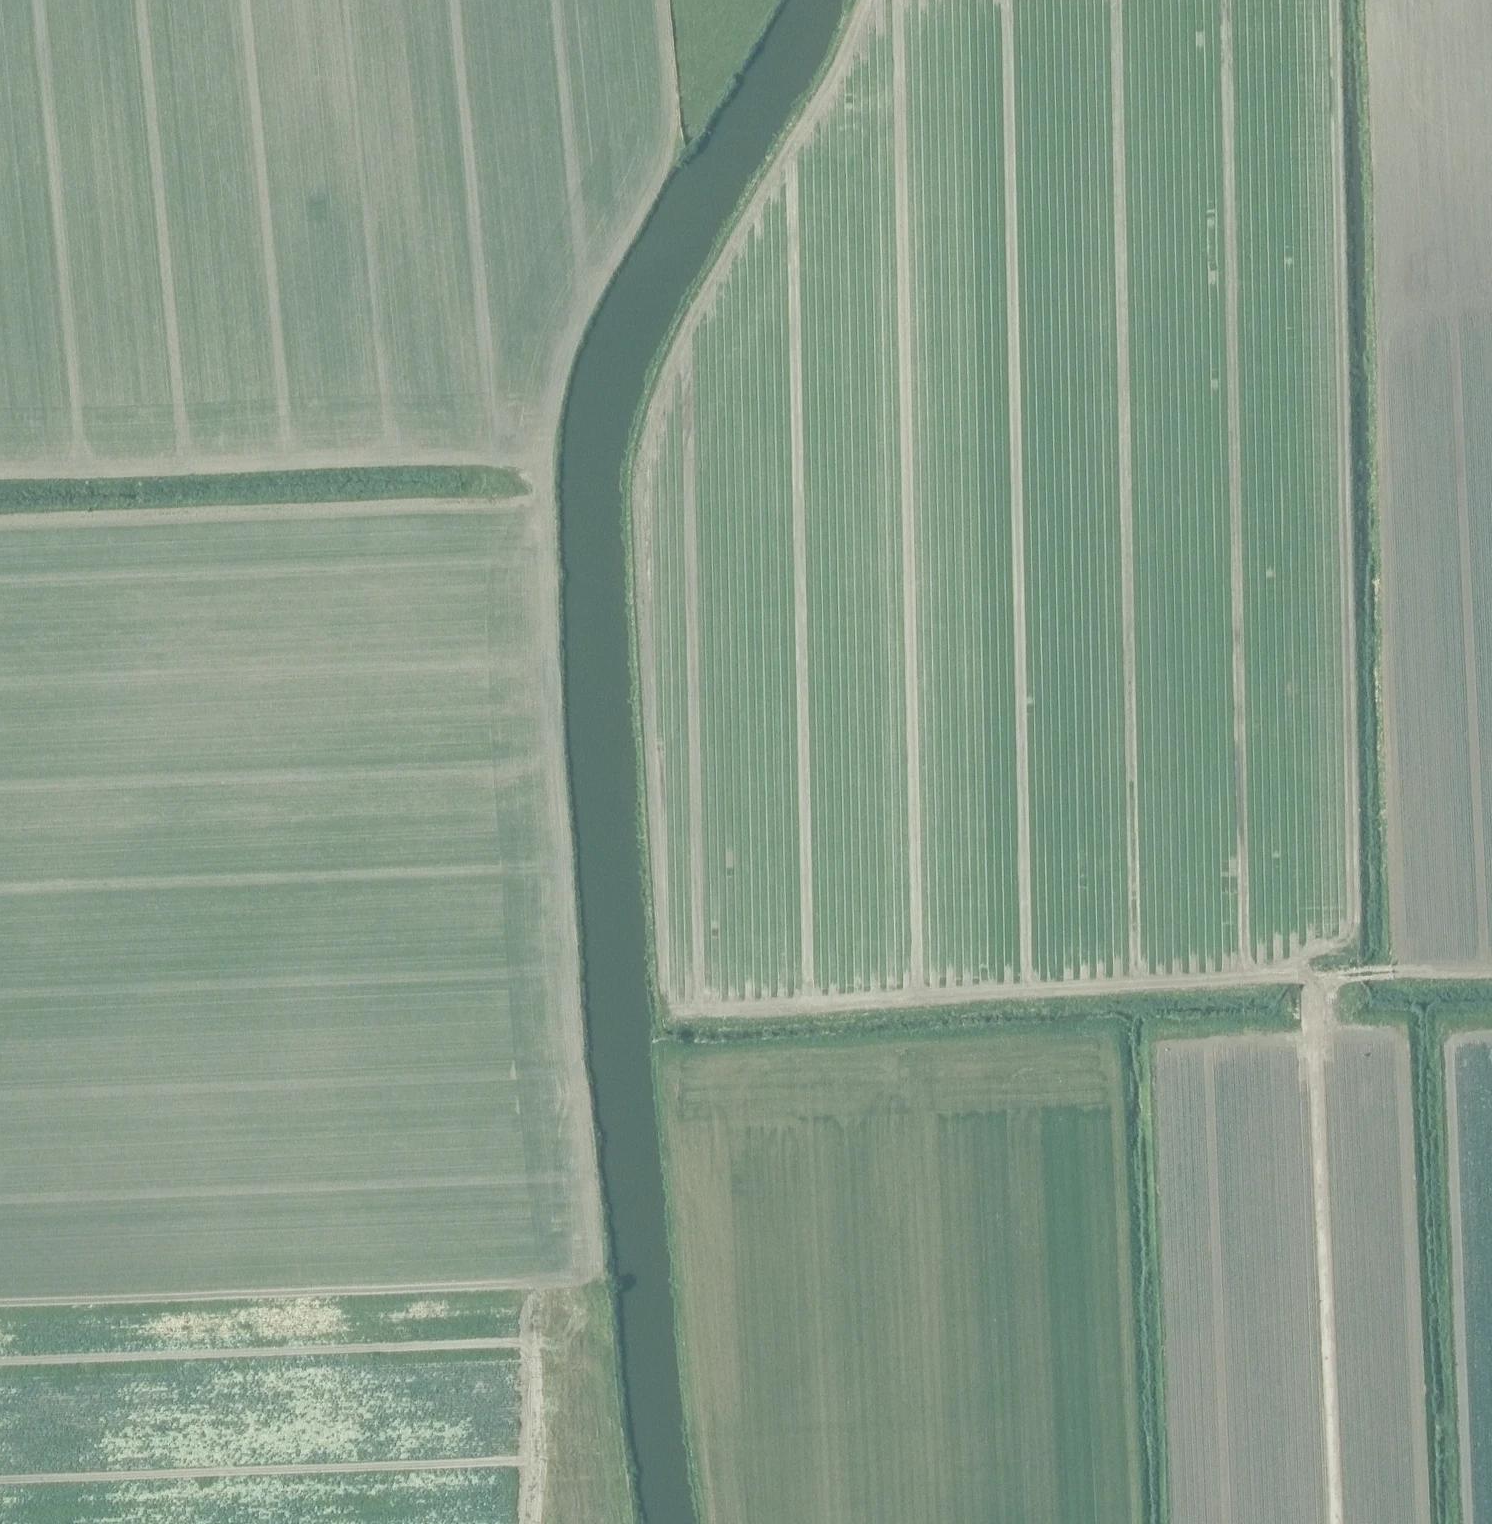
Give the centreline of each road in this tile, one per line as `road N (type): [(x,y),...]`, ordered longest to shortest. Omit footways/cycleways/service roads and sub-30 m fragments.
road 1 (track): [(1337,1523),(1312,979),(1391,972)]

